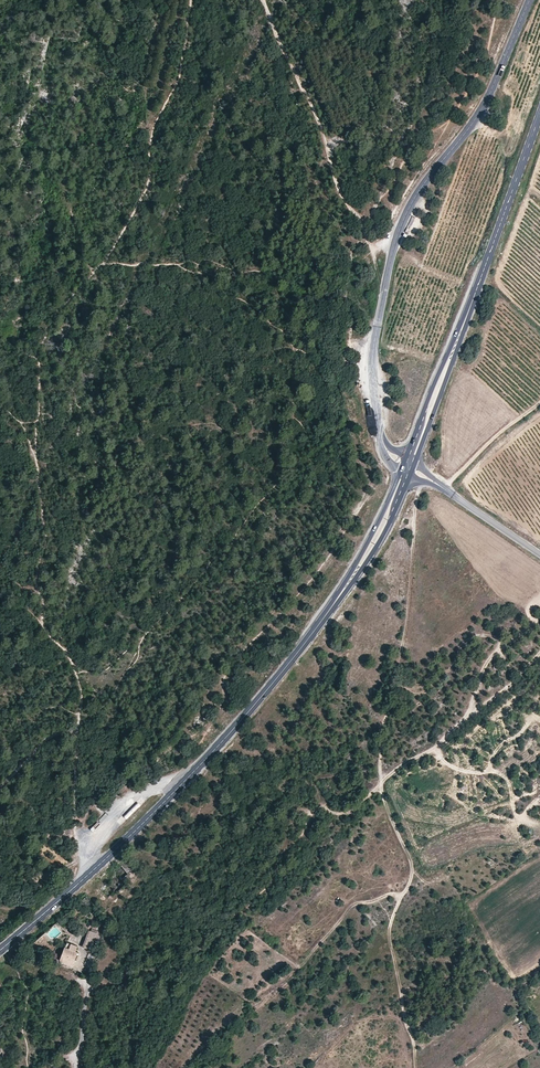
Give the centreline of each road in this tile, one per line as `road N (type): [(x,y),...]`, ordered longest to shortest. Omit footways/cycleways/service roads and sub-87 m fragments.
road 1 (track): [(190,0),(180,72),(153,128),(144,189),(103,262),(56,314),(37,358),(35,457),(45,535),(36,577),(41,623),(77,675),(73,773),(89,874)]
road 2 (track): [(420,487),(379,773),(411,866),(389,936),(415,1067)]
road 3 (tertiary): [(379,427),(373,343),(406,211),(479,113),(530,0)]
road 4 (primary): [(0,950),(198,767),(314,632)]
road 5 (track): [(384,288),(262,0)]
road 6 (track): [(539,618),(493,651),(471,712),(431,751),(408,761),(352,812),(320,805)]
road 7 (primary): [(466,320),(539,115)]
road 8 (primary): [(400,471),(314,632)]
road 9 (primary): [(314,632),(373,552),(409,478)]
road 10 (primary): [(415,463),(466,320)]
road 11 (primary): [(466,320),(406,457)]
road 12 (track): [(442,486),(539,401)]

